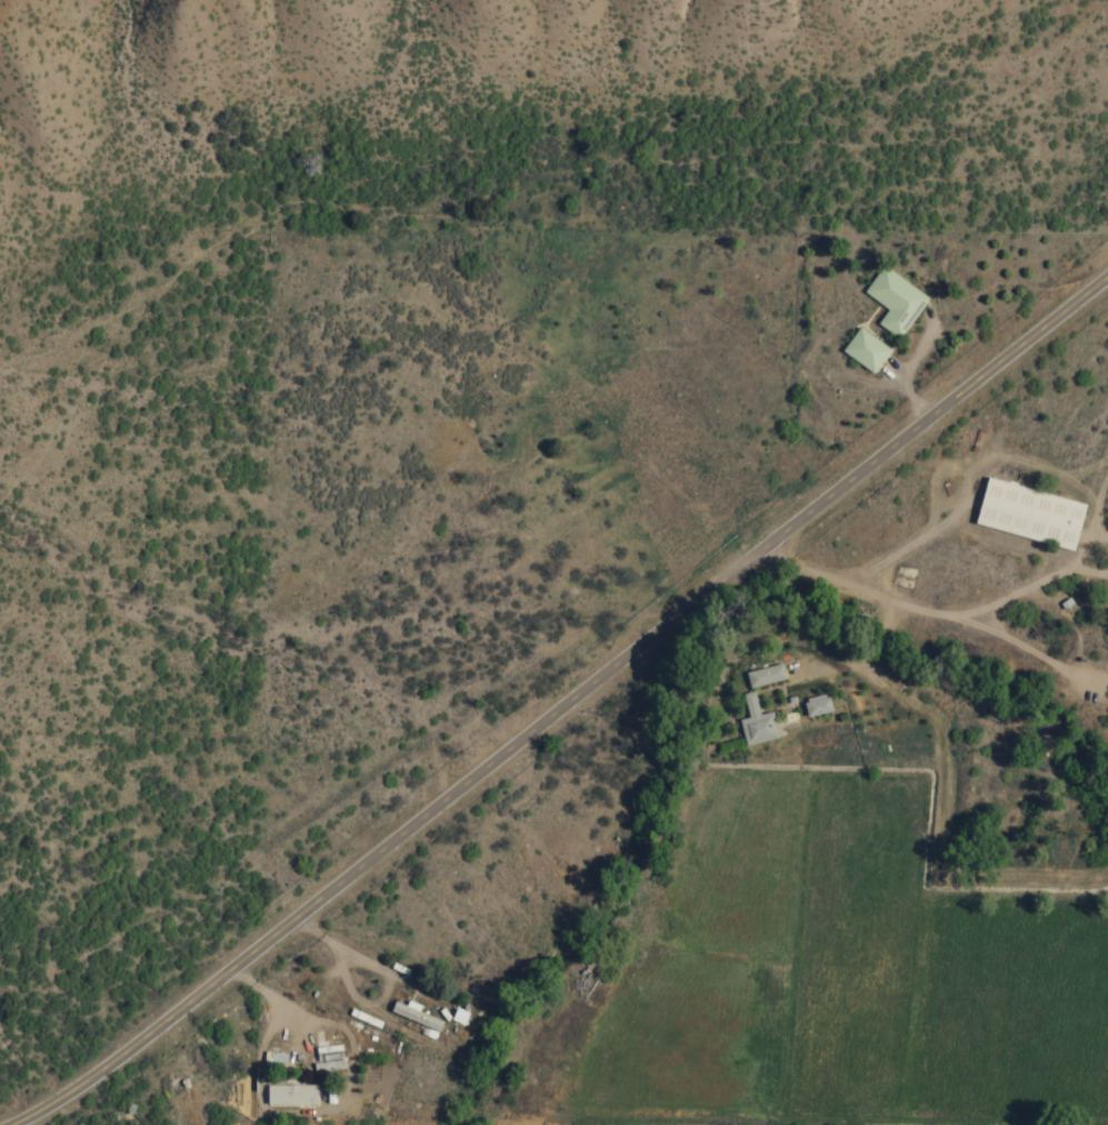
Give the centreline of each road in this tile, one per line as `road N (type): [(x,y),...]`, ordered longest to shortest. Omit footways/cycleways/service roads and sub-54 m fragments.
road 1 (tertiary): [(14,1124),(244,963),(1107,283)]

